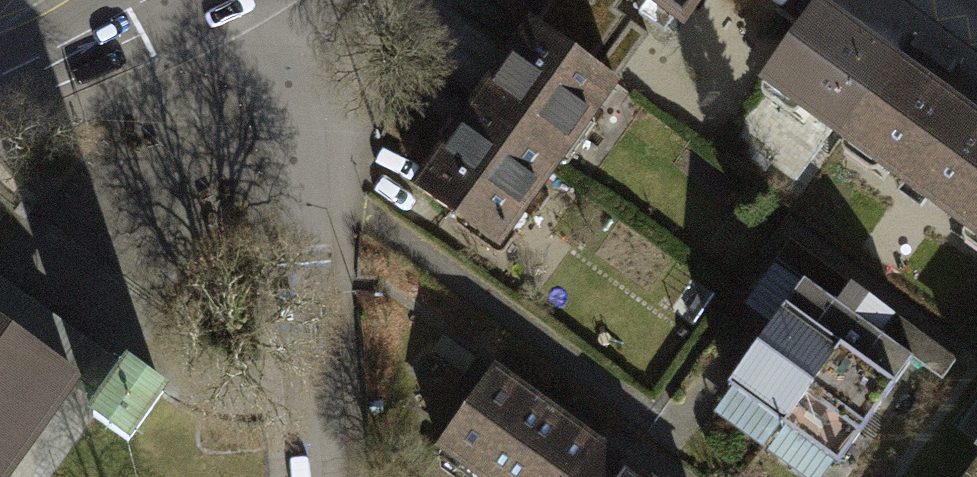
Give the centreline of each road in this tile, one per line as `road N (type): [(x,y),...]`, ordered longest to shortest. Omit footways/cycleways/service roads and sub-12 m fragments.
road 1 (residential): [(261,0),(294,77),(310,171),(329,476)]
road 2 (secondary): [(0,80),(143,0)]

